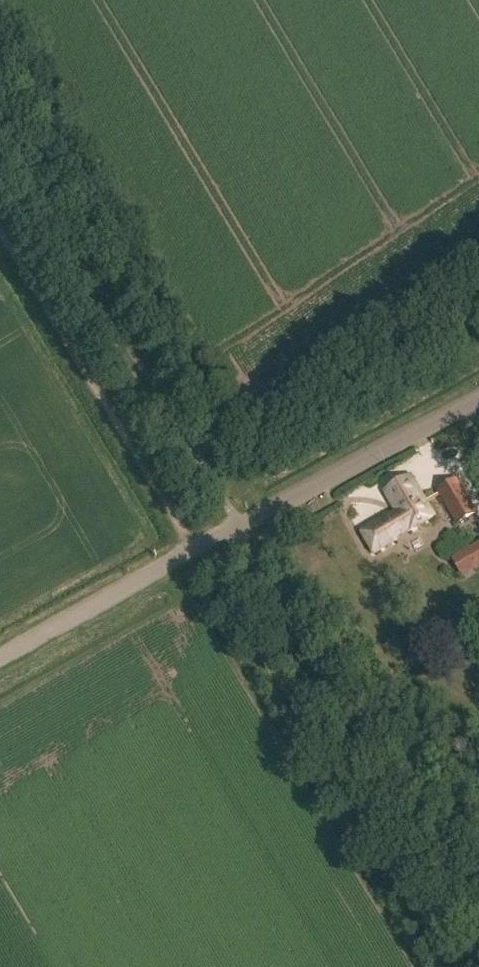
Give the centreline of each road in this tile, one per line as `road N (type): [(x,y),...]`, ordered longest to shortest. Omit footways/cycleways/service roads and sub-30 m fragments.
road 1 (track): [(0,233),(448,966)]
road 2 (unclassified): [(0,658),(190,548),(478,397)]

